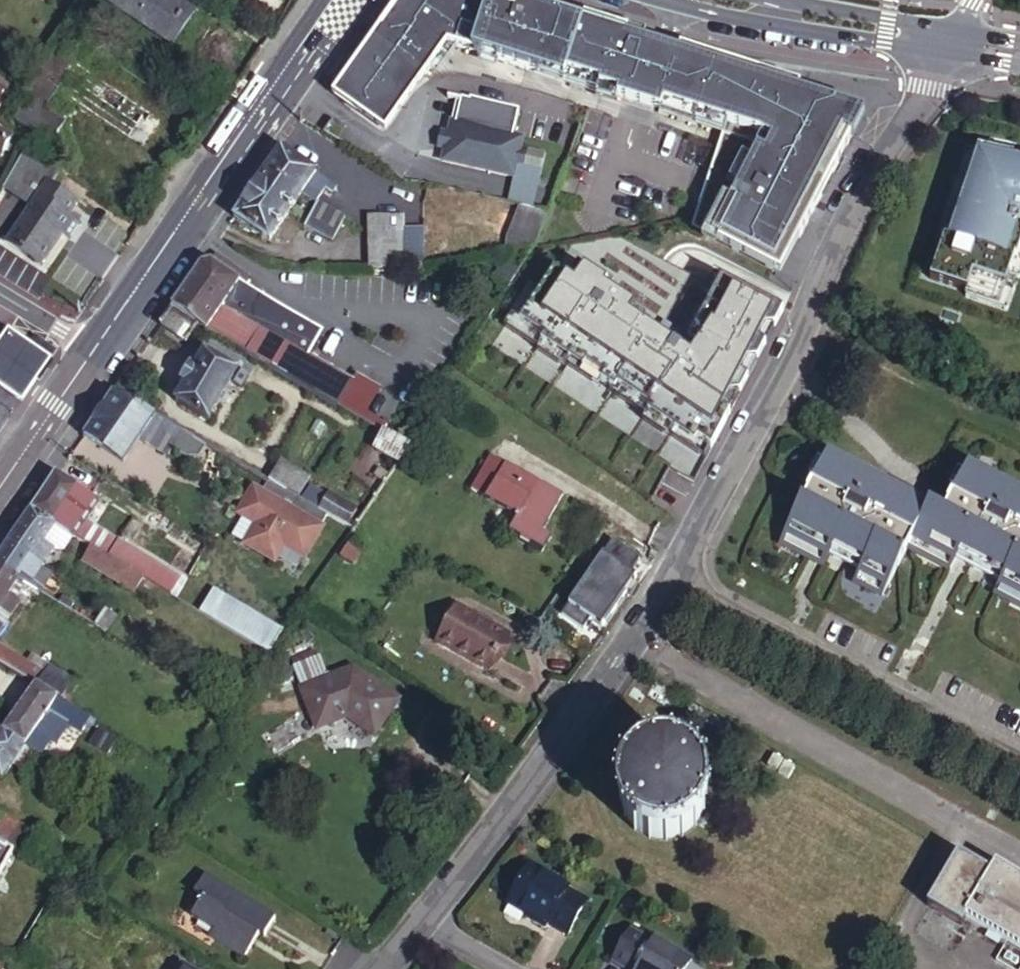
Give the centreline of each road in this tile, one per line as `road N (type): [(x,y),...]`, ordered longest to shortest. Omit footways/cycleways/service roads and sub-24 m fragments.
road 1 (residential): [(665,580),(803,313),(860,177),(920,102),(948,44)]
road 2 (secondary): [(98,348),(335,0)]
road 3 (residential): [(424,924),(665,580)]
road 4 (residential): [(1019,763),(665,580)]
road 5 (secondary): [(948,44),(727,0)]
road 6 (secondary): [(0,492),(98,348)]

